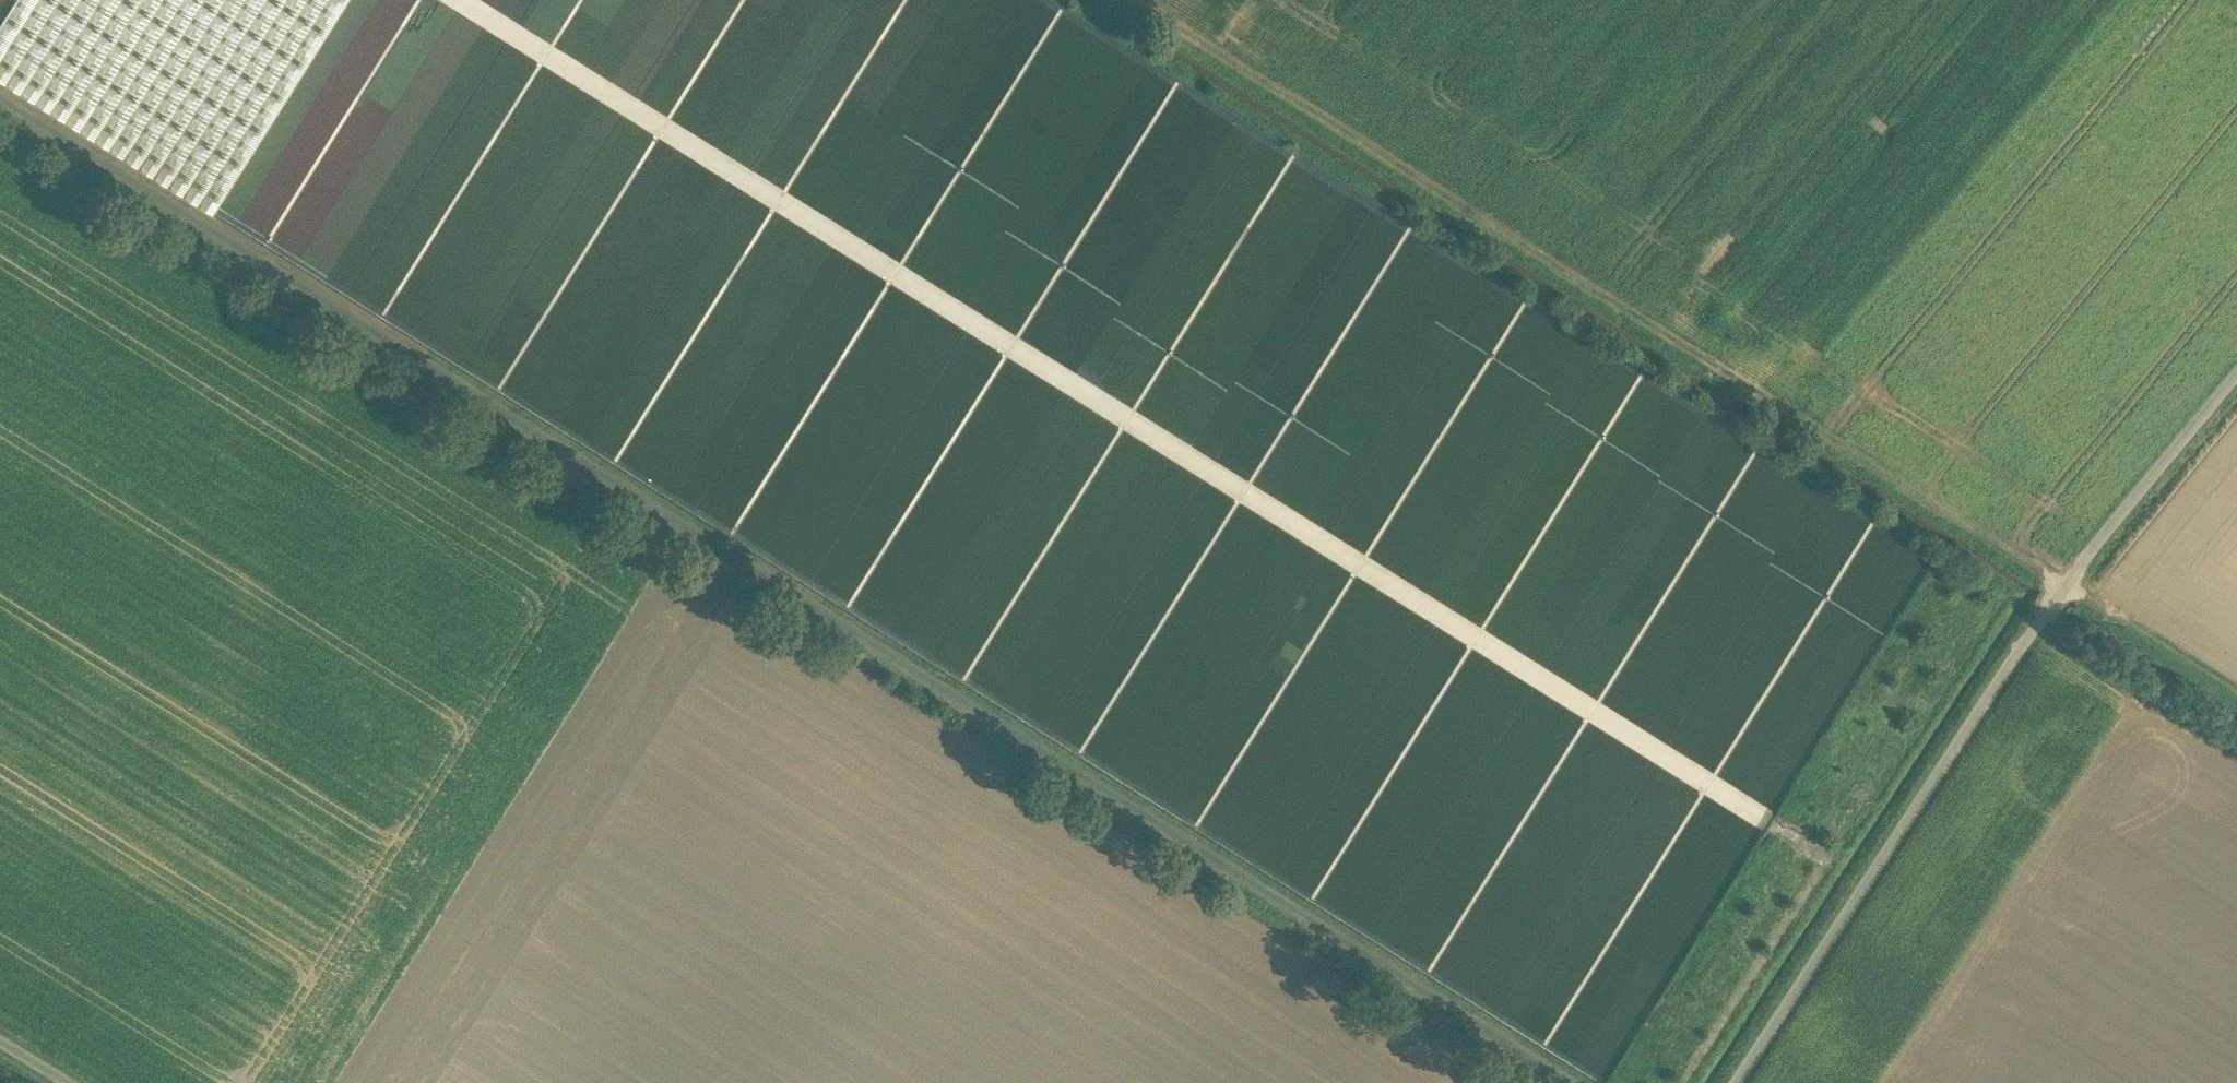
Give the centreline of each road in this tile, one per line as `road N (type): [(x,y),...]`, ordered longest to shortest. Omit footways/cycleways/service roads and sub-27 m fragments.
road 1 (unclassified): [(0,91),(1582,1082)]
road 2 (track): [(1137,0),(2236,691)]
road 3 (unclassified): [(2236,365),(2095,532),(1732,1082)]

